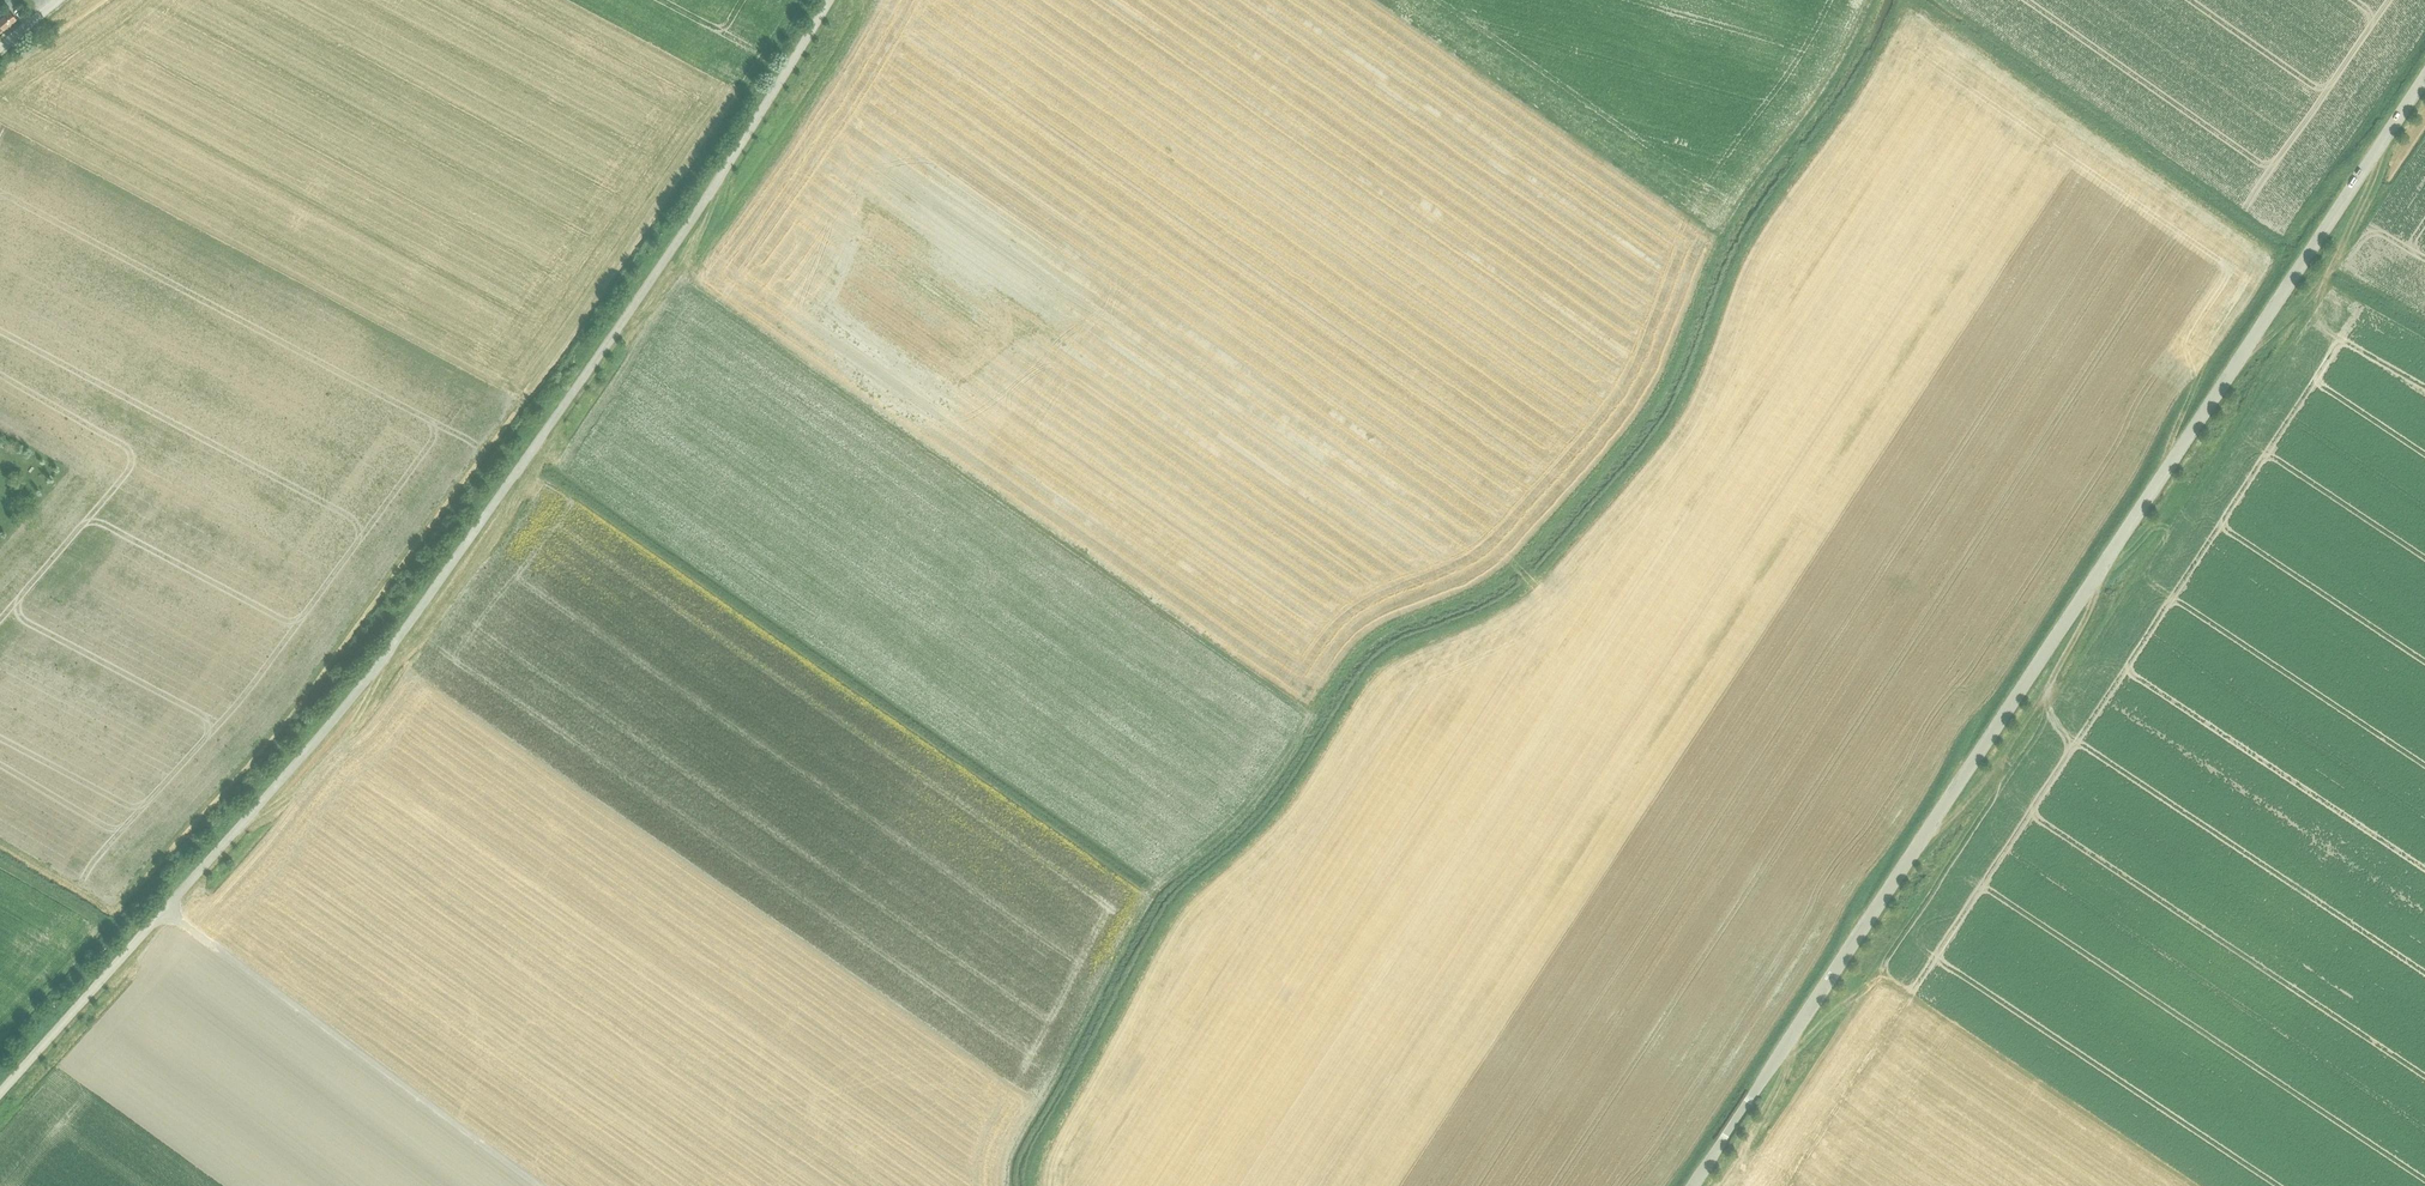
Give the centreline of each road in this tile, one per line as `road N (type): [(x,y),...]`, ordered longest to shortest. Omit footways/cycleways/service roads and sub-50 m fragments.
road 1 (unclassified): [(0,1093),(396,640),(714,187),(831,0)]
road 2 (unclassified): [(1693,1185),(2424,76)]

